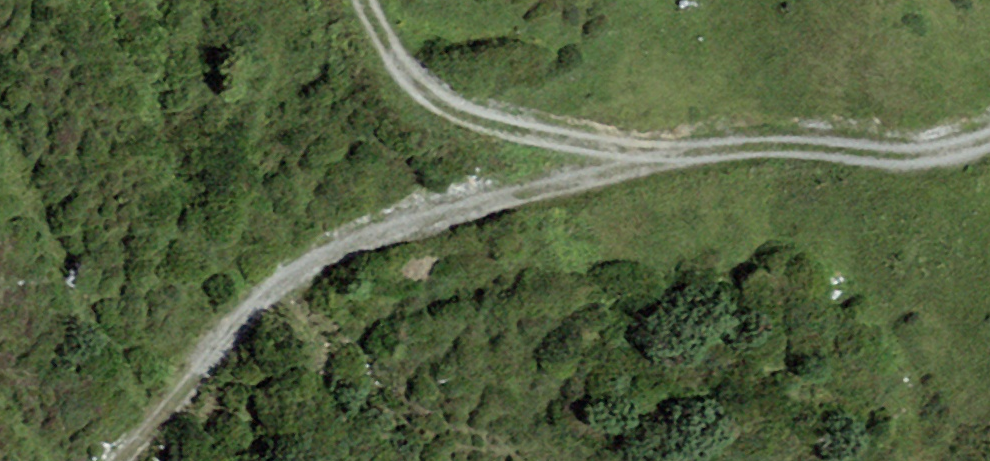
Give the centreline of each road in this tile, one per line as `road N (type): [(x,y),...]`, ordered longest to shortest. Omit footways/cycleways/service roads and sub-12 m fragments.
road 1 (track): [(108,460),(373,237),(673,155),(954,158),(989,145)]
road 2 (track): [(378,0),(417,69),(512,111),(673,155)]

